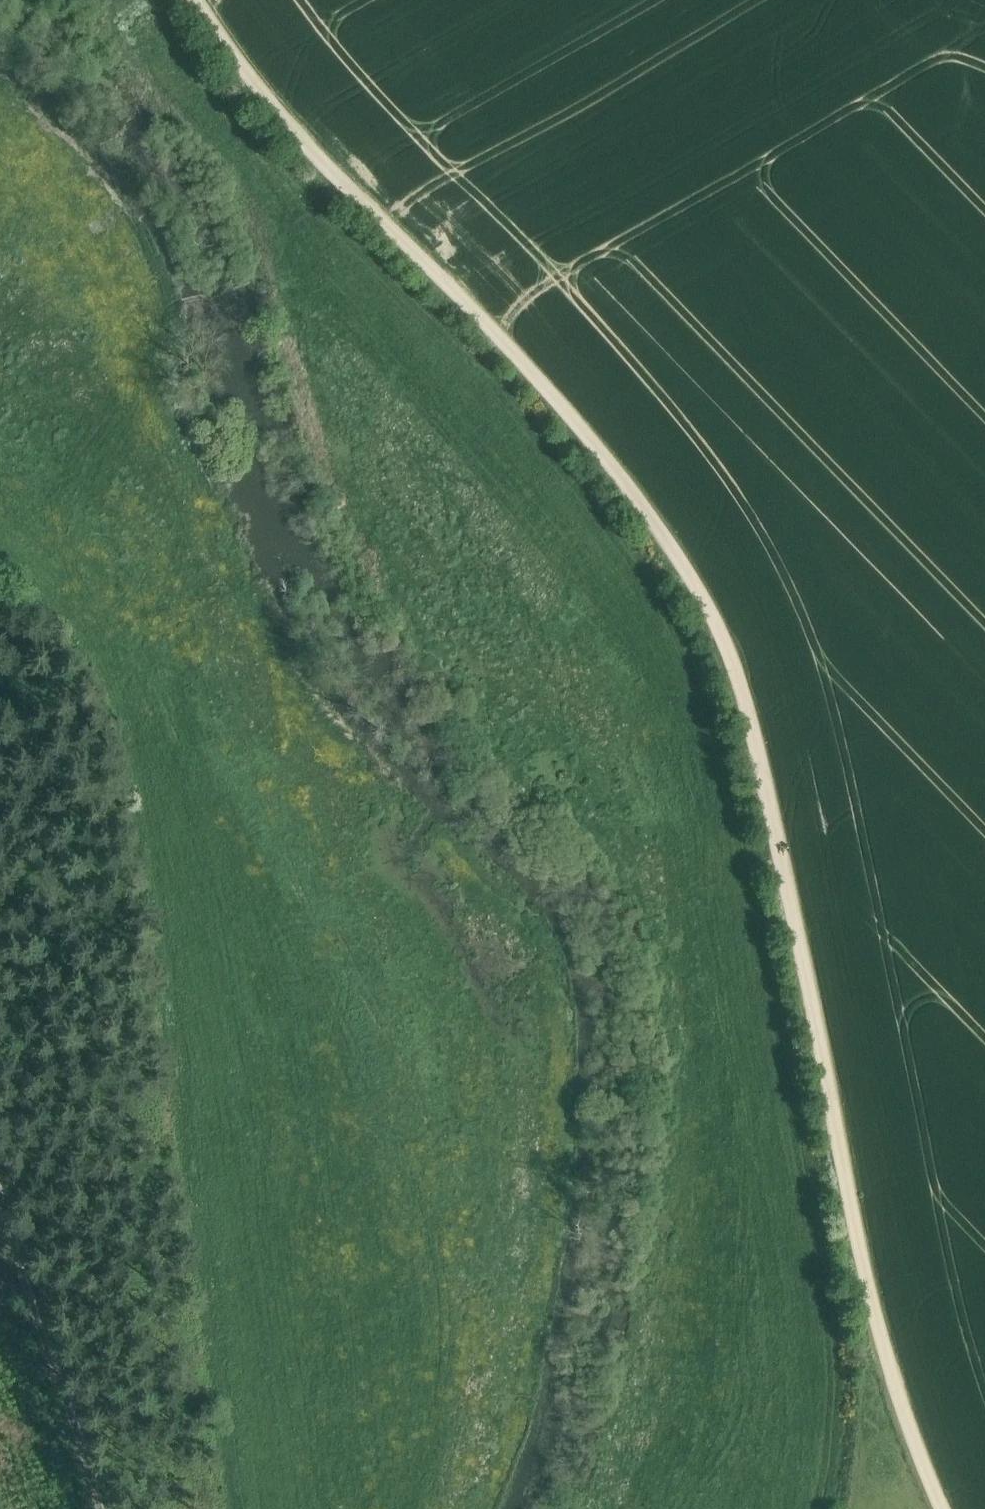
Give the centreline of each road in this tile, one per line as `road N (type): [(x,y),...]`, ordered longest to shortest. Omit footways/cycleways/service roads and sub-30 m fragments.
road 1 (track): [(222,0),(731,621),(877,1302),(947,1508)]

